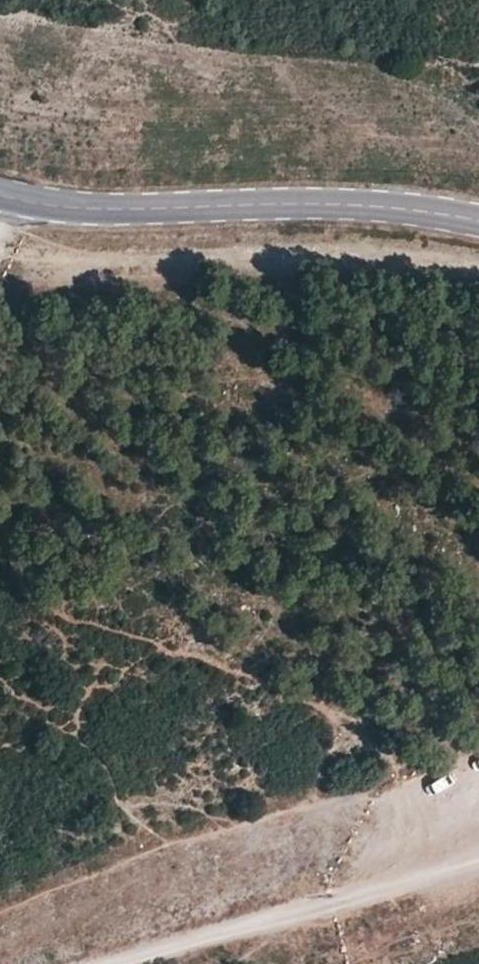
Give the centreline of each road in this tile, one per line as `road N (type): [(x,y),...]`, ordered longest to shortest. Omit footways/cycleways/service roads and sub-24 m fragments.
road 1 (track): [(478,287),(402,269),(269,262),(80,271),(0,264)]
road 2 (secondary): [(478,221),(303,203),(167,209),(0,194)]
road 3 (track): [(109,963),(399,892)]

